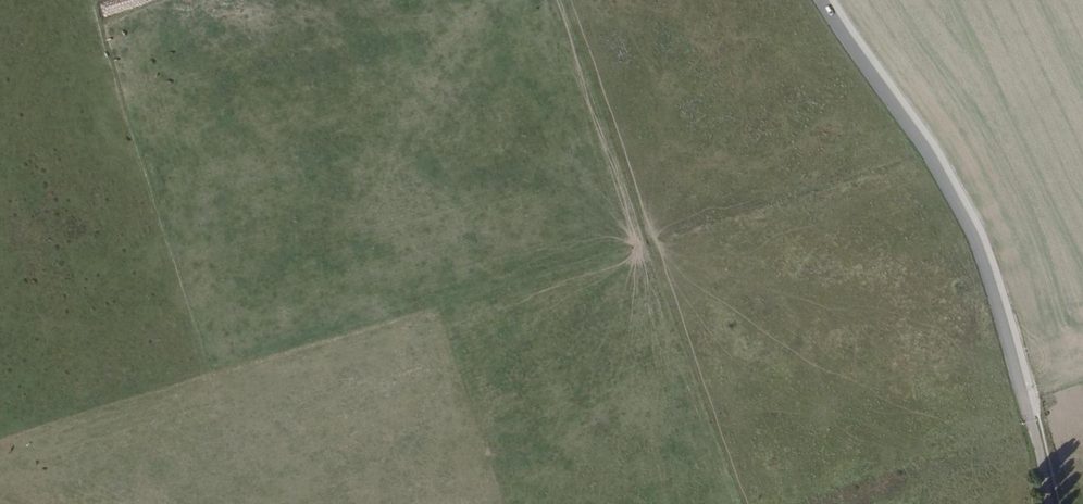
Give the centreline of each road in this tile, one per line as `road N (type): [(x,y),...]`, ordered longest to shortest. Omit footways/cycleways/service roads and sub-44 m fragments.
road 1 (unclassified): [(821,0),(978,247),(1030,414),(1048,503)]

